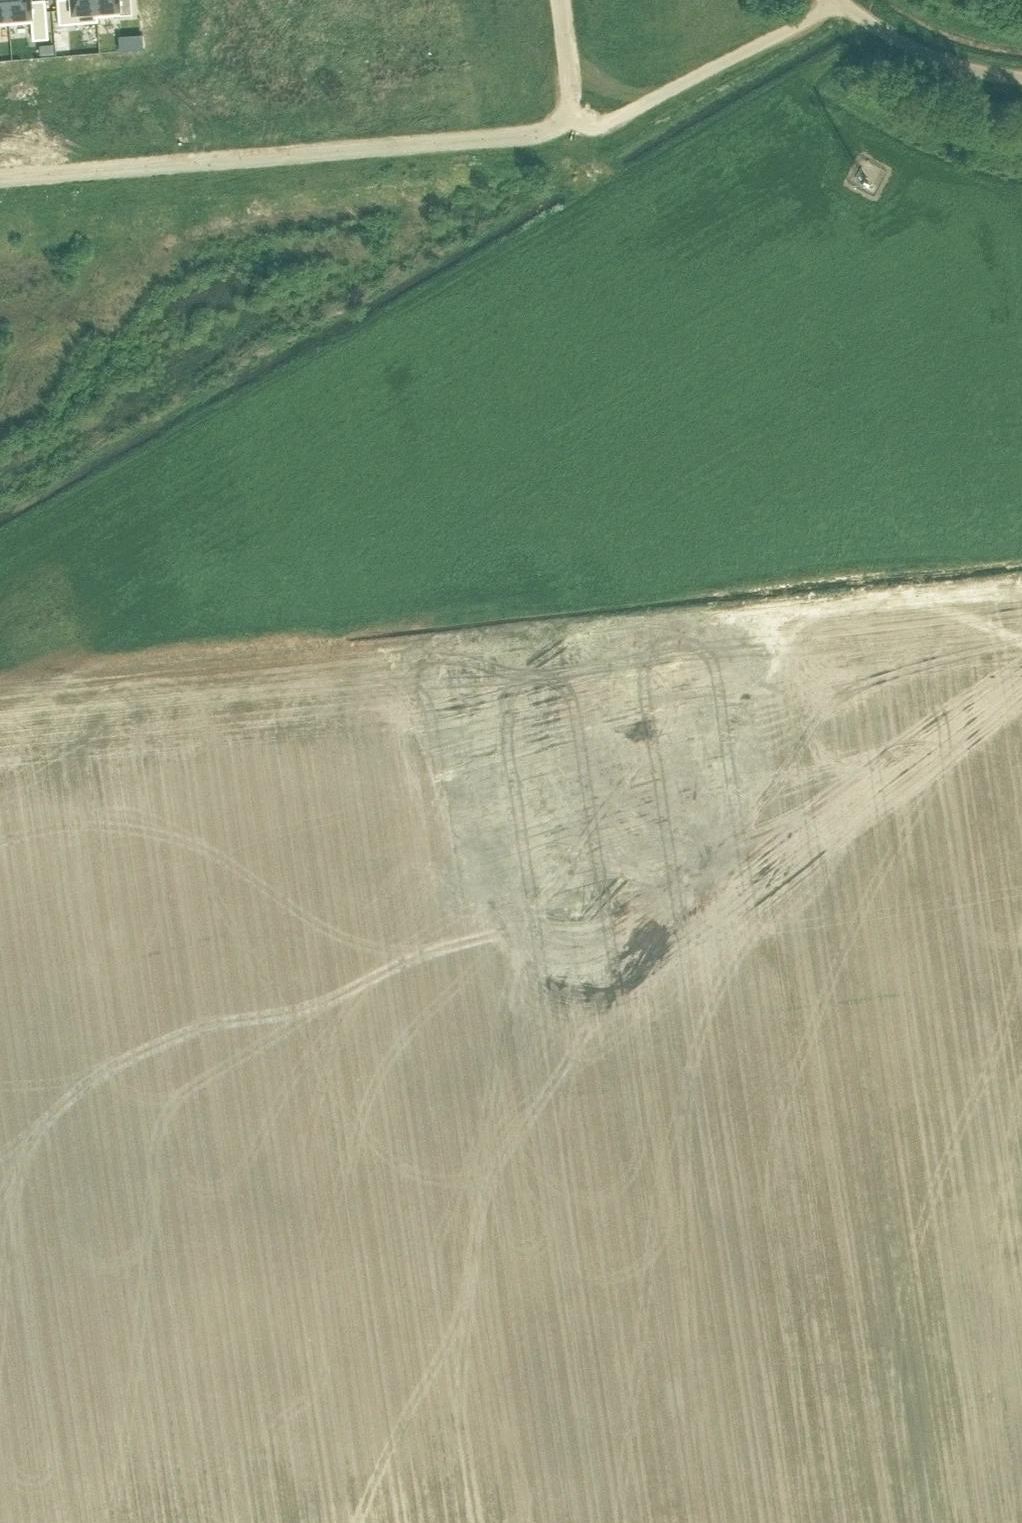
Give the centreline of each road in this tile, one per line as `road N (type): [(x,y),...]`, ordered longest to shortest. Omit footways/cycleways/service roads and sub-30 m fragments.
road 1 (residential): [(571,118),(549,133),(0,183)]
road 2 (unclassified): [(838,1),(596,128),(571,118)]
road 3 (unclassified): [(838,1),(958,66),(1021,78)]

